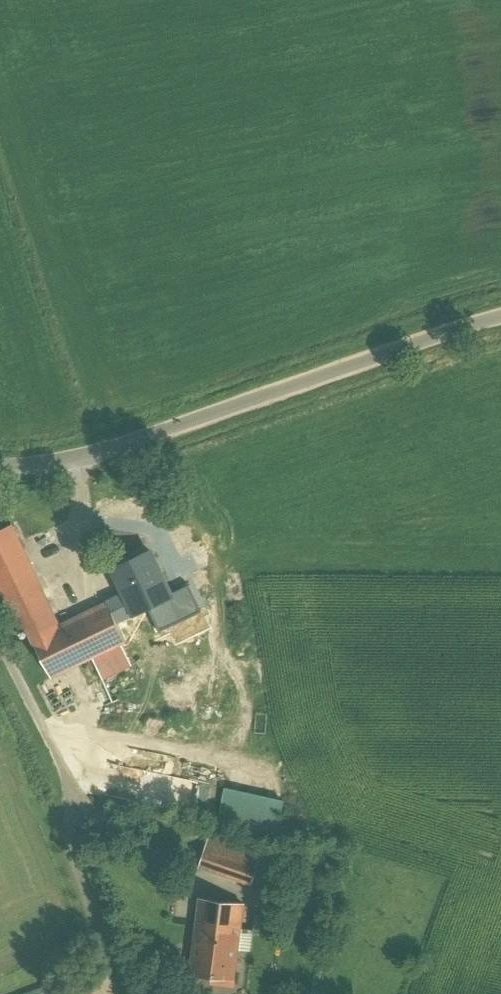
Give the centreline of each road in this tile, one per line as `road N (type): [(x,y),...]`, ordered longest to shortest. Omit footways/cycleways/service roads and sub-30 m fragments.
road 1 (unclassified): [(0,468),(139,445),(500,321)]

